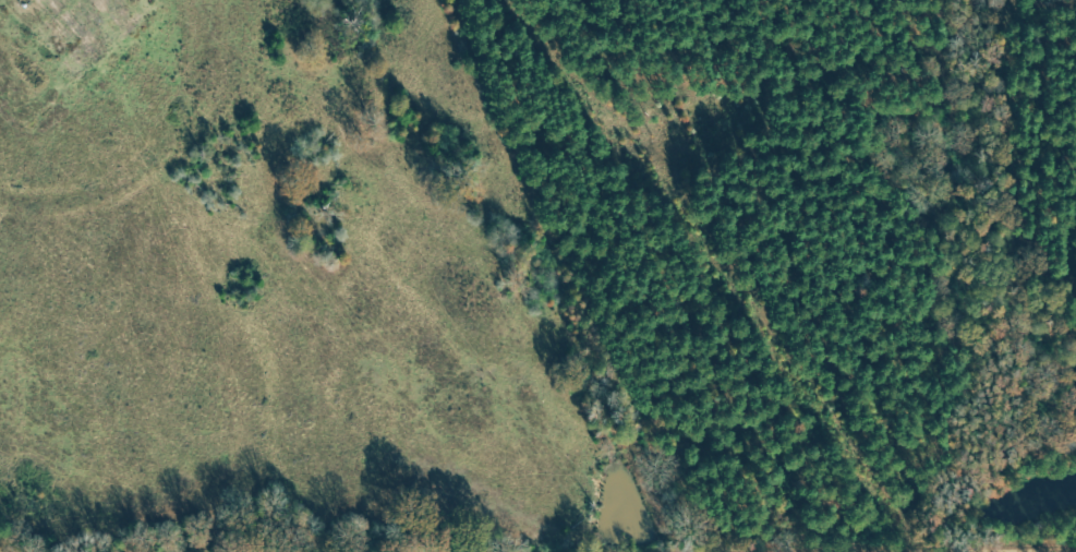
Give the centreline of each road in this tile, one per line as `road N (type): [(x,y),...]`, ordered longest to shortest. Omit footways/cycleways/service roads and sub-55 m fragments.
road 1 (residential): [(549,551),(1075,537)]

